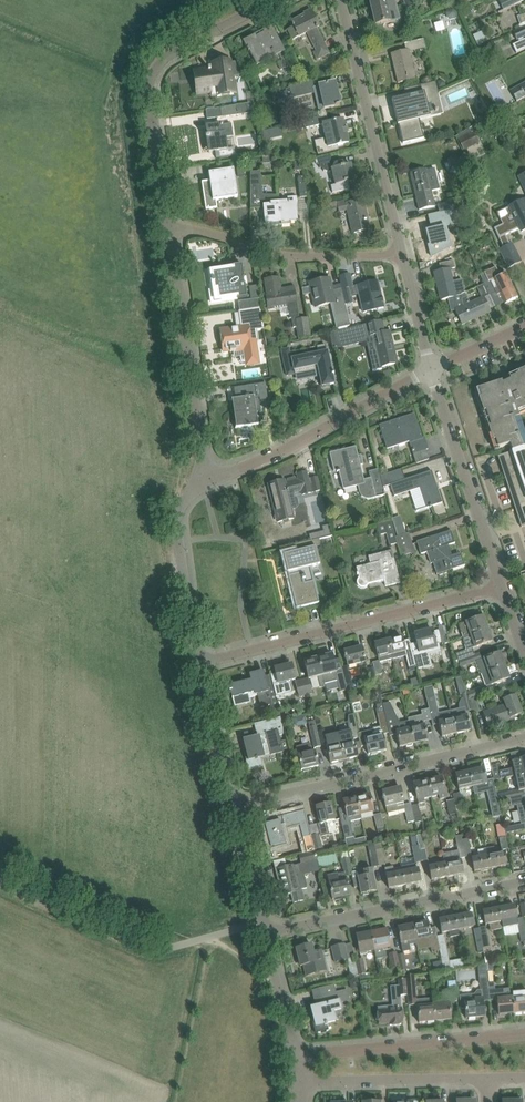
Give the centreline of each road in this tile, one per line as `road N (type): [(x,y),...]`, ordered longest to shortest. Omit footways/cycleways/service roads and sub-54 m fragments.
road 1 (residential): [(205,663),(501,592)]
road 2 (unclassified): [(184,228),(160,85),(170,53),(273,0)]
road 3 (residential): [(524,737),(240,808)]
road 4 (residential): [(409,255),(349,0)]
road 5 (residential): [(524,882),(272,927)]
road 6 (unclassified): [(210,480),(211,404),(184,228)]
road 7 (unclassified): [(210,480),(295,450),(434,371)]
road 8 (residential): [(501,592),(434,371)]
road 9 (unclassified): [(409,255),(345,257),(184,228)]
road 10 (residential): [(524,1035),(300,1056)]
road 11 (residential): [(303,1090),(524,1080)]
road 12 (unclassified): [(205,663),(182,516),(210,480)]
road 13 (unclassified): [(240,808),(205,663)]
road 14 (residential): [(300,1056),(272,927)]
road 15 (unclassified): [(272,927),(240,808)]

